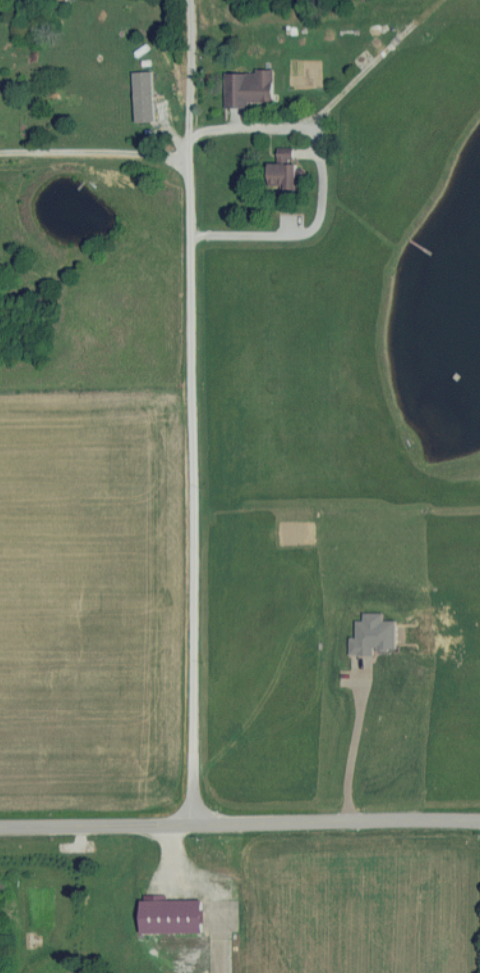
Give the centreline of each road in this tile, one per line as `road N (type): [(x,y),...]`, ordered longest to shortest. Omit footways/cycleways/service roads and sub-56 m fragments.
road 1 (residential): [(193,823),(187,166)]
road 2 (residential): [(0,823),(479,820)]
road 3 (residential): [(187,166),(137,153),(0,154)]

